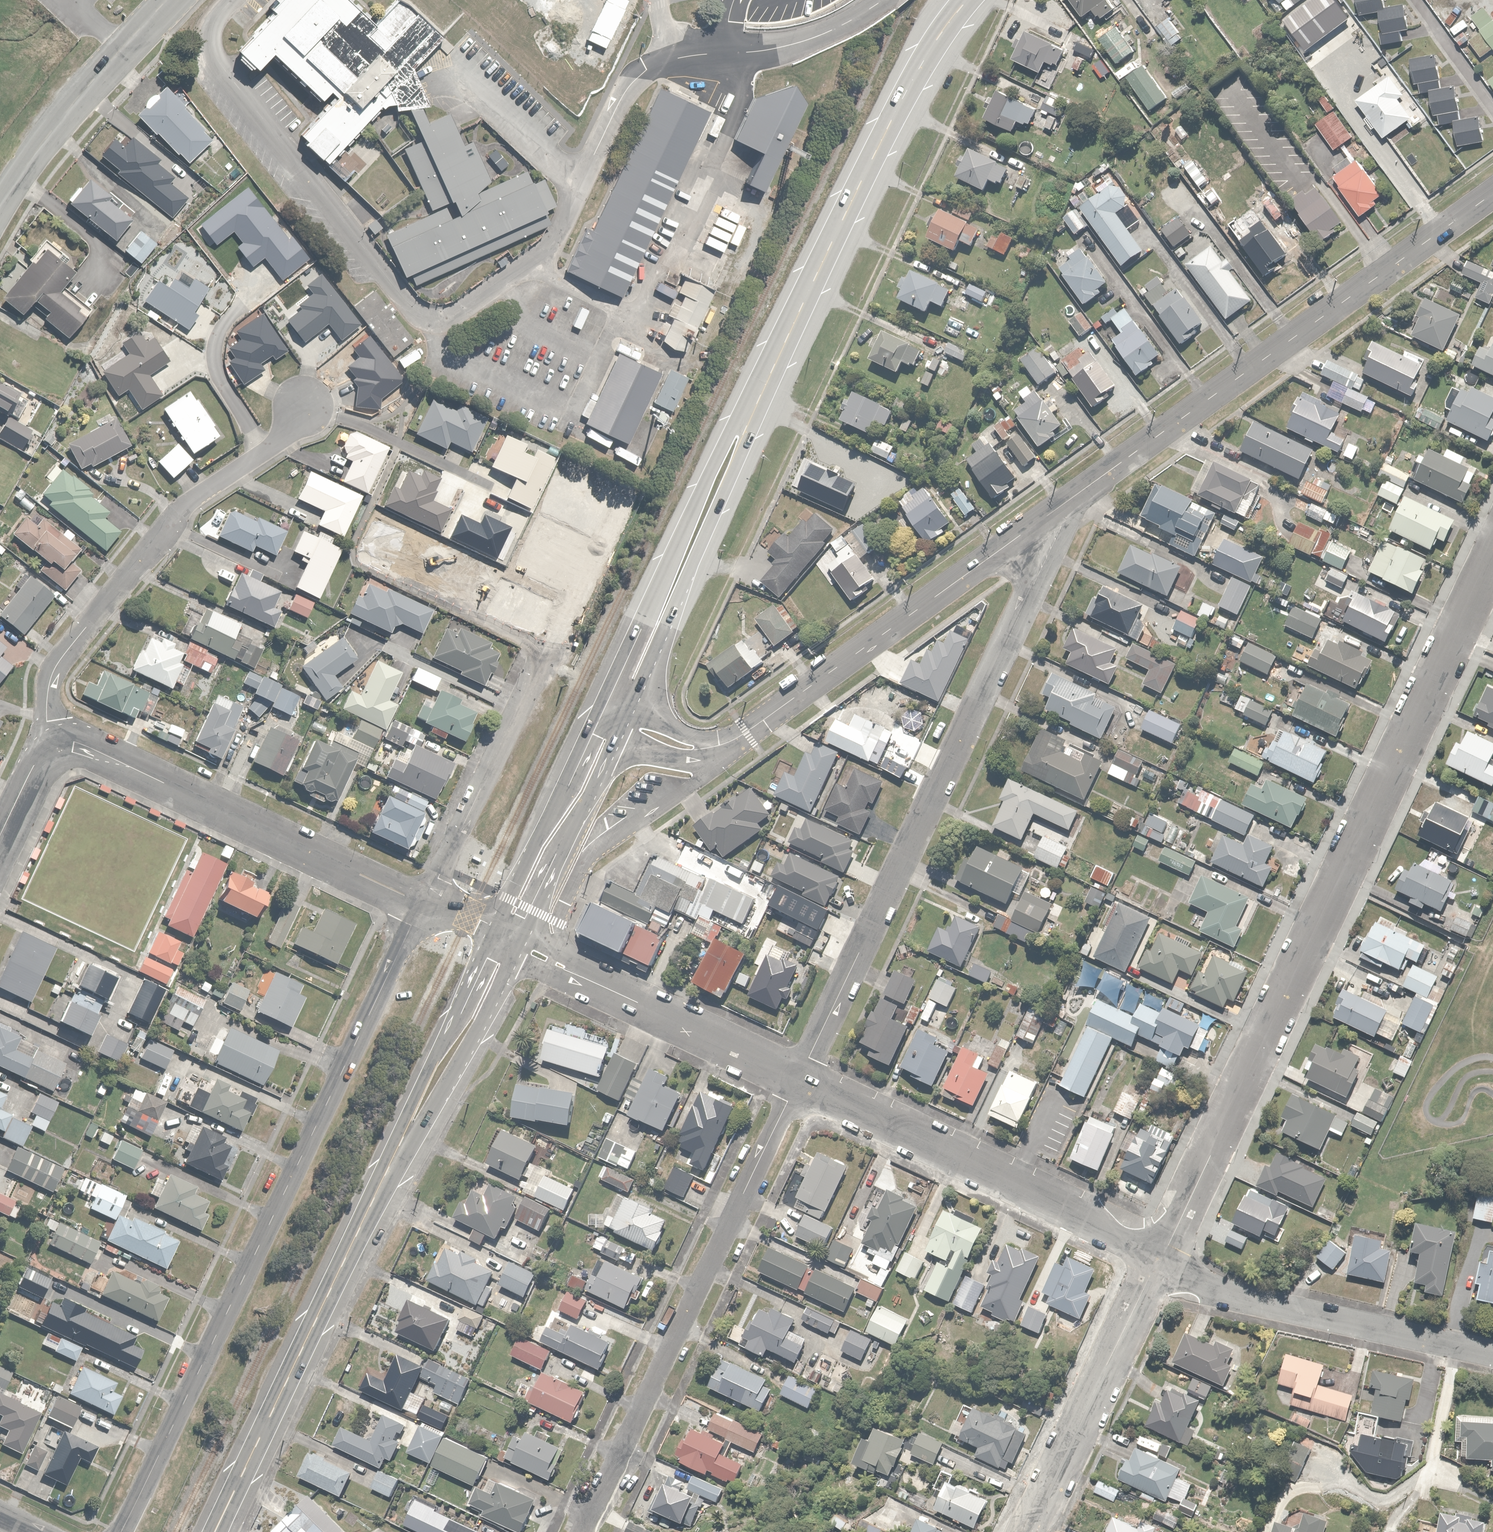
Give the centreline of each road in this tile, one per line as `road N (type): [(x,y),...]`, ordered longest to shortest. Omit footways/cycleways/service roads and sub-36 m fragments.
road 1 (primary): [(617,719),(851,202),(925,57),(967,0)]
road 2 (residential): [(1492,557),(1160,1257)]
road 3 (residential): [(422,903),(120,1531)]
road 4 (primary): [(215,1531),(415,1119),(473,1021),(508,936)]
road 5 (residential): [(1035,526),(1046,541),(1044,563),(799,1077)]
road 6 (tertiary): [(1492,192),(1035,526)]
road 7 (residential): [(585,1525),(799,1077)]
road 8 (tertiary): [(1035,526),(727,744),(687,748),(617,719)]
road 9 (residential): [(54,744),(47,706),(55,667),(180,513),(266,452),(306,402)]
road 10 (residential): [(422,903),(110,756),(73,742),(54,744)]
road 11 (residential): [(799,1077),(1160,1257)]
road 12 (residential): [(1160,1257),(1264,1304),(1492,1353)]
road 13 (residential): [(508,936),(799,1077)]
road 14 (residential): [(1023,1531),(1160,1257)]
road 15 (residential): [(547,651),(422,903)]
road 16 (unclassified): [(0,207),(95,78),(169,0)]
road 17 (primary): [(508,936),(517,901),(617,719)]
road 18 (residential): [(876,0),(817,36),(723,50)]

